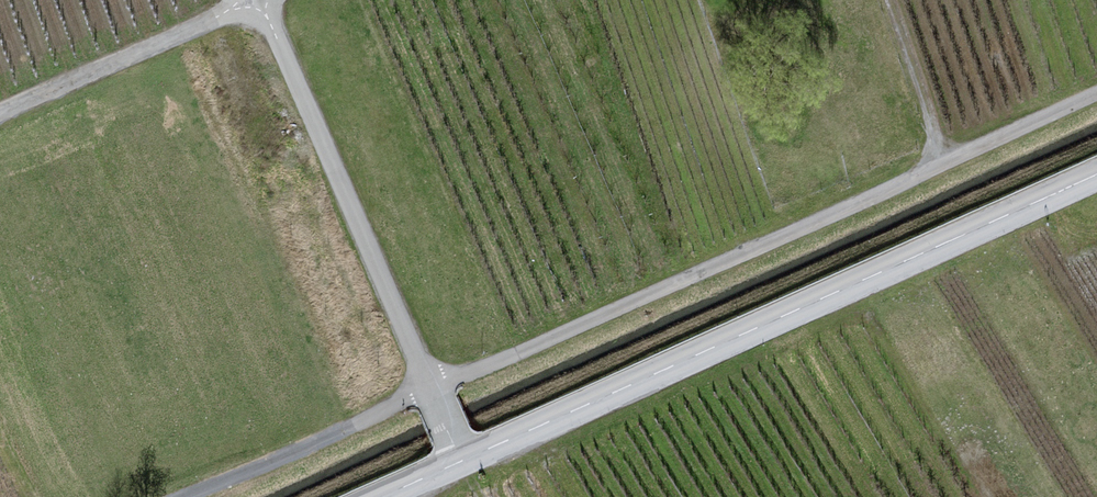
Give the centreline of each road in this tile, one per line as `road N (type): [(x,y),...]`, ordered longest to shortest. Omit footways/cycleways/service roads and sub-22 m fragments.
road 1 (track): [(189,496),(1096,101)]
road 2 (secondary): [(460,461),(1096,182)]
road 3 (unclassified): [(261,0),(460,461)]
road 4 (track): [(0,113),(257,0)]

